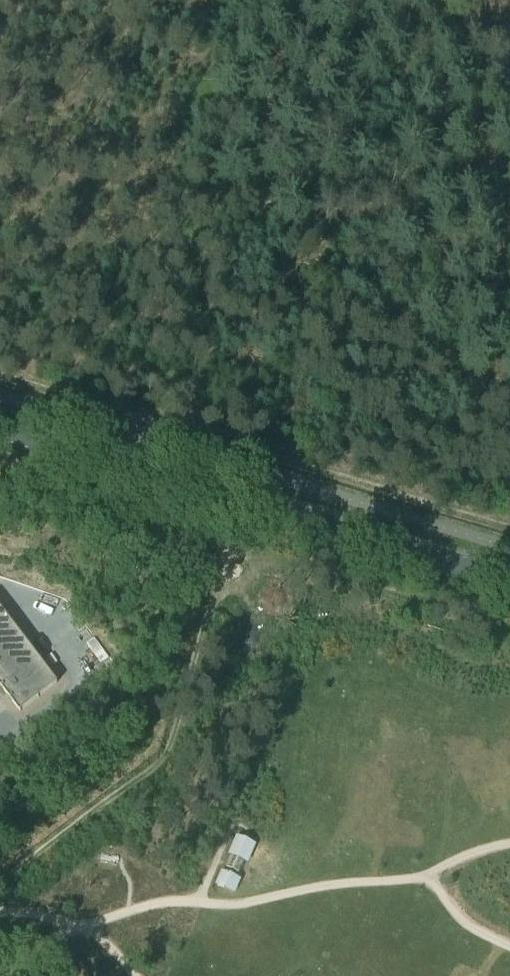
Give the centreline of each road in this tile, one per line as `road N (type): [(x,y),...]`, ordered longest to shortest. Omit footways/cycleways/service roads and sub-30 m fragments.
road 1 (track): [(509,628),(237,547),(224,558),(163,758),(0,880)]
road 2 (track): [(509,531),(0,373)]
road 3 (primary): [(509,581),(0,429)]

